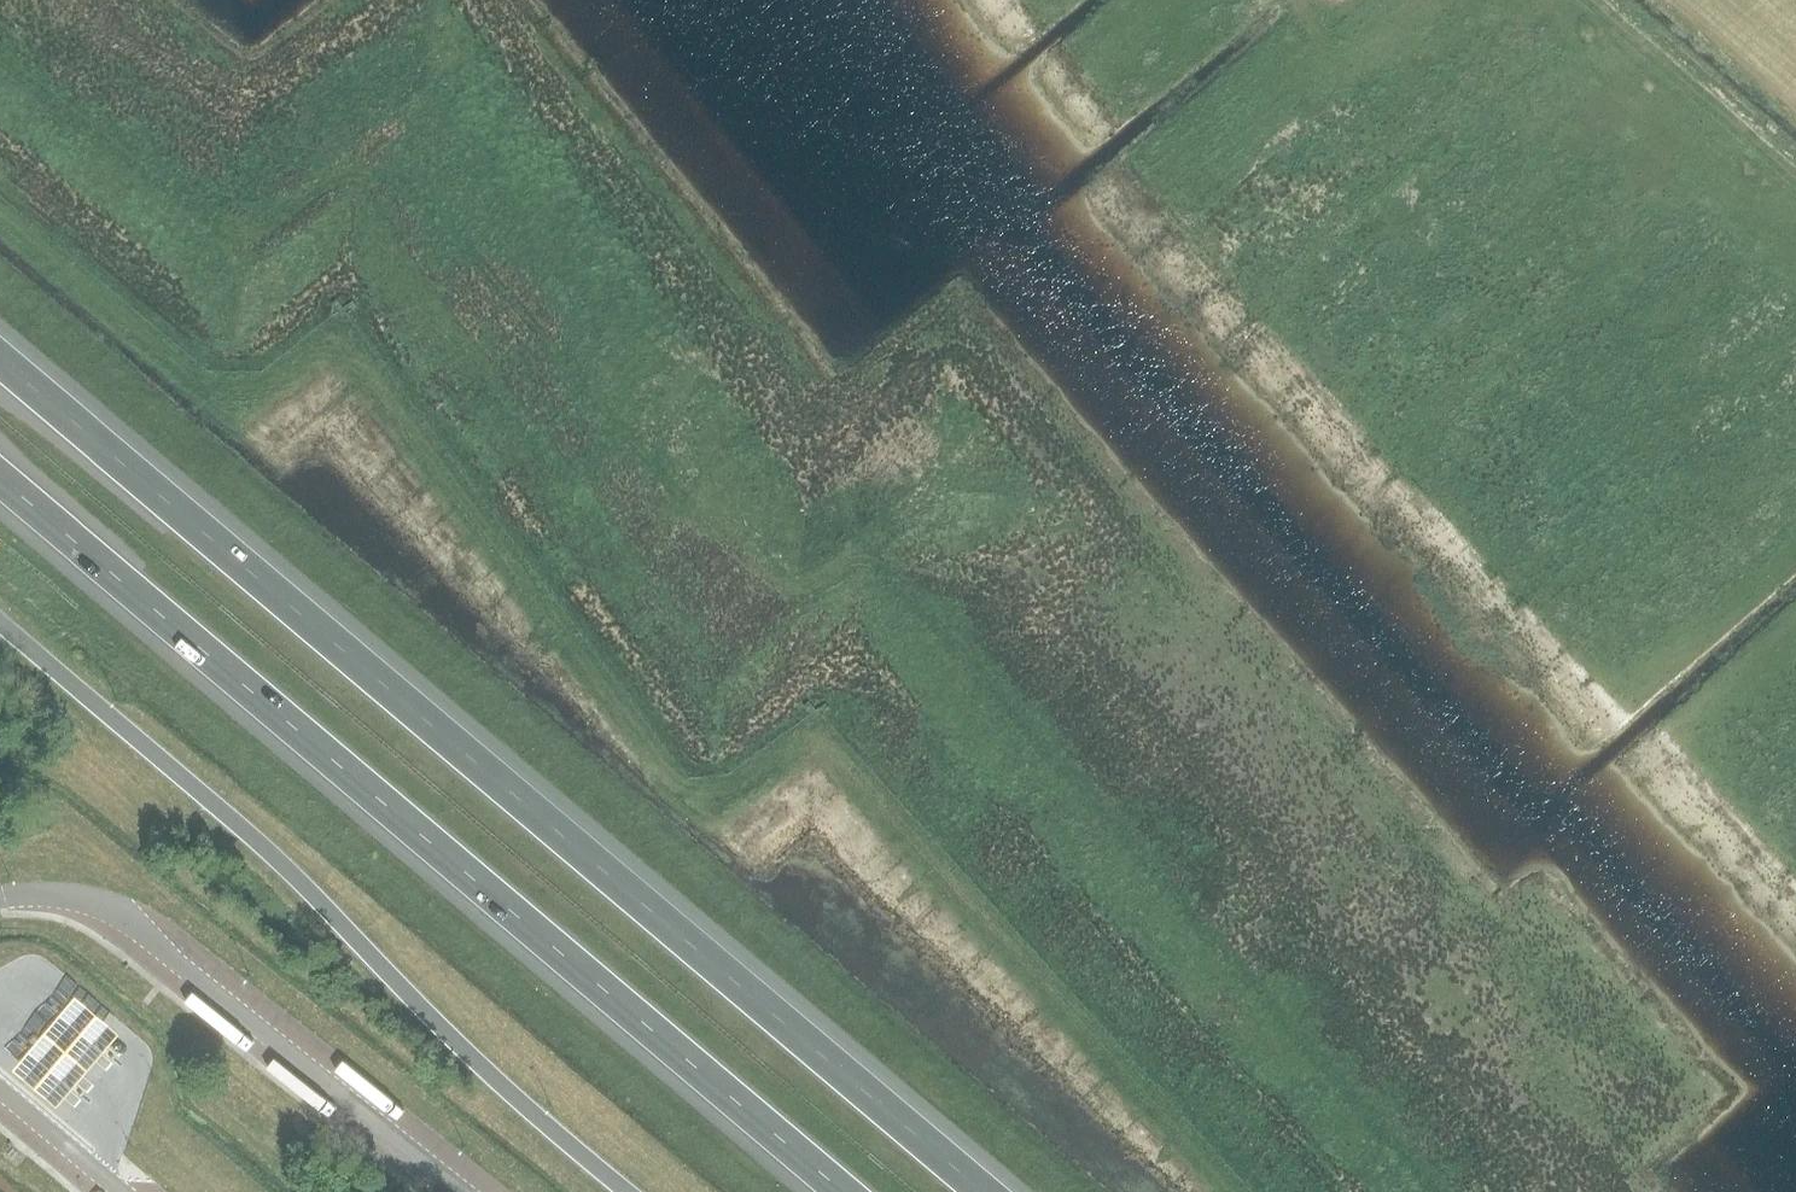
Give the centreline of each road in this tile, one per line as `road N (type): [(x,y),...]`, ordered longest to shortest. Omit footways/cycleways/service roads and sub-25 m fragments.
road 1 (motorway): [(999,1191),(473,736),(0,354)]
road 2 (motorway): [(0,479),(844,1191)]

